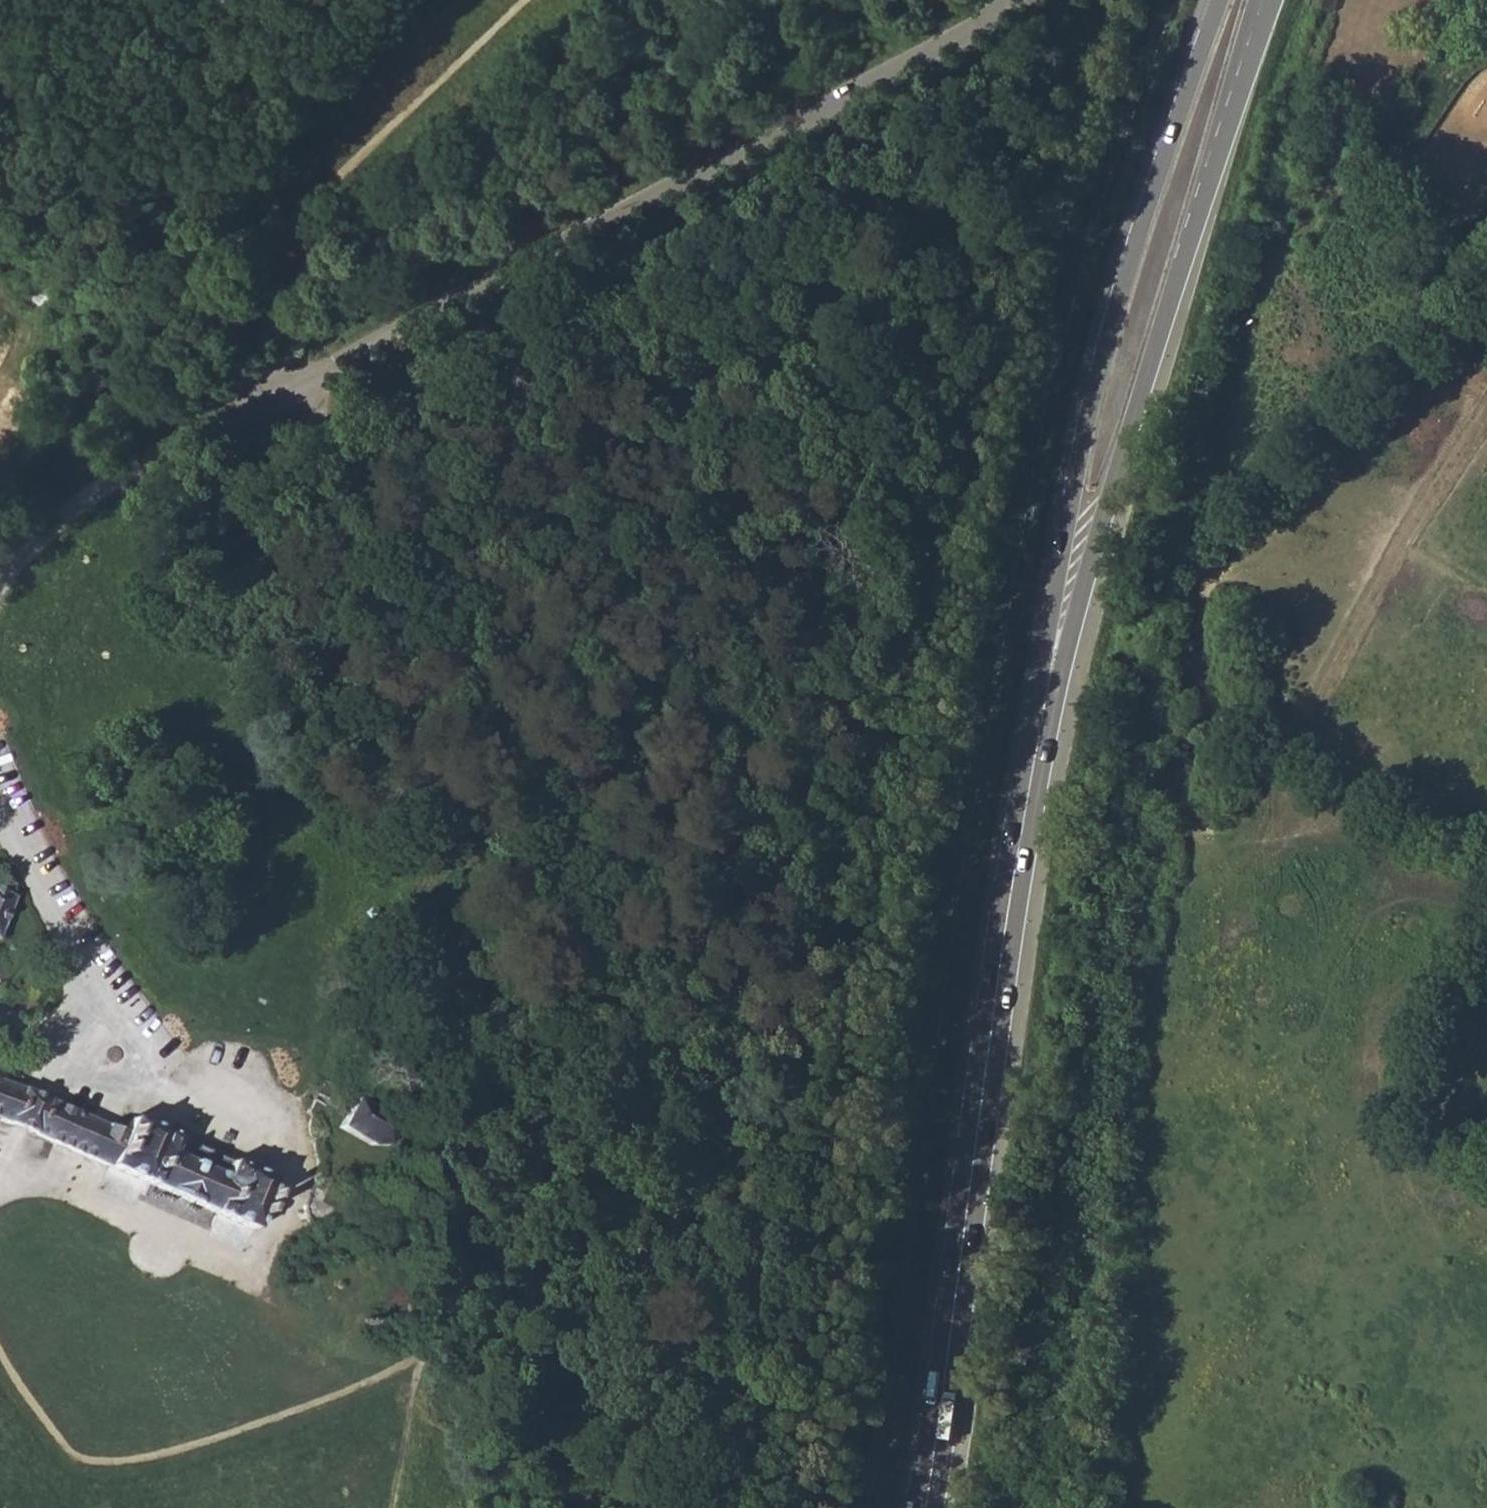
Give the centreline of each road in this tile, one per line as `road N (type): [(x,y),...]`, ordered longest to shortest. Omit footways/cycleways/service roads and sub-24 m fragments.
road 1 (secondary): [(930,1507),(1041,751),(1091,510),(1157,267),(1252,0)]
road 2 (track): [(0,147),(226,341),(274,398)]

